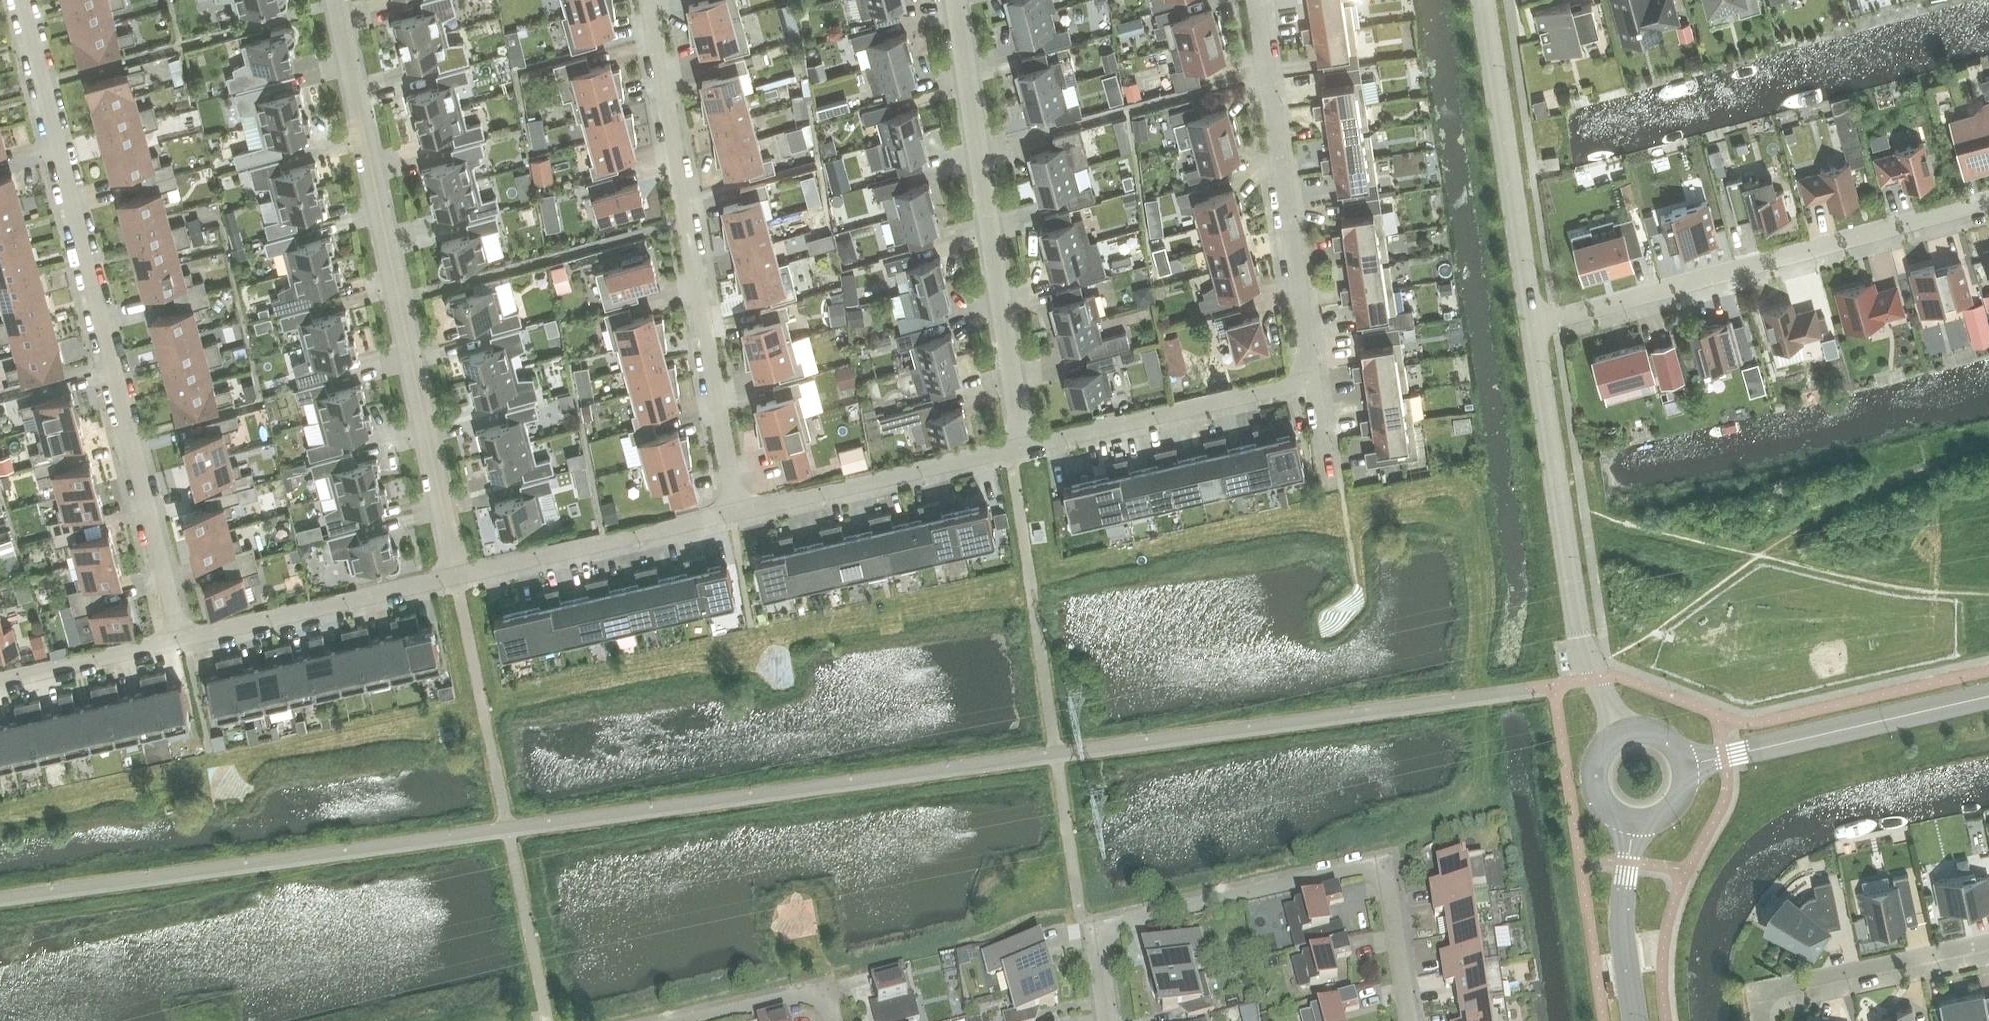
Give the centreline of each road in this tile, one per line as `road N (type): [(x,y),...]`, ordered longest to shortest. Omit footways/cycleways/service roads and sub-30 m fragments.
road 1 (residential): [(181,640),(22,0)]
road 2 (residential): [(456,576),(336,0)]
road 3 (residential): [(736,512),(648,0)]
road 4 (residential): [(1532,326),(1988,201)]
road 5 (residential): [(1407,1020),(1383,862),(1095,930)]
road 6 (residential): [(1023,447),(956,0)]
road 7 (unclassified): [(1622,735),(1579,634),(1532,326)]
road 8 (residential): [(1312,380),(1255,0)]
road 9 (unclassified): [(1532,326),(1483,0)]
road 10 (tertiary): [(1683,765),(1988,697)]
road 11 (residential): [(1023,447),(1312,380)]
road 12 (residential): [(736,512),(1023,447)]
road 13 (residential): [(456,576),(736,512)]
road 14 (residential): [(181,640),(456,576)]
road 15 (residential): [(1761,1020),(1757,993),(1988,943)]
road 16 (tertiary): [(1635,1020),(1622,917),(1633,823)]
road 17 (residential): [(0,681),(181,640)]
road 18 (residential): [(834,1020),(828,989),(692,1020)]
road 19 (tertiary): [(1622,735),(1599,754),(1593,783),(1606,810),(1633,823)]

